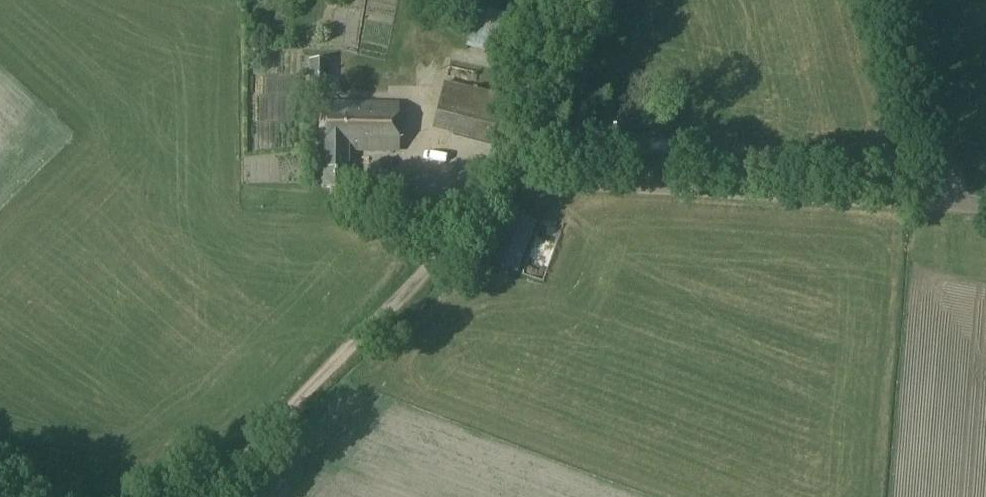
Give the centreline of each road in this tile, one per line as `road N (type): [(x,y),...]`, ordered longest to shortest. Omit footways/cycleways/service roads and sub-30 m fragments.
road 1 (track): [(212,496),(479,193),(512,179),(543,179)]
road 2 (unclassified): [(543,179),(955,198)]
road 3 (unclassified): [(955,198),(899,0)]

